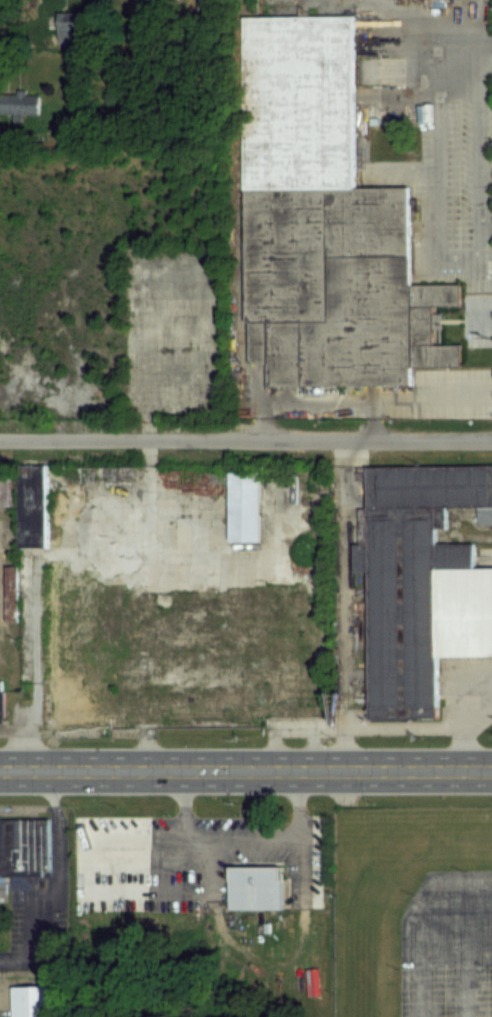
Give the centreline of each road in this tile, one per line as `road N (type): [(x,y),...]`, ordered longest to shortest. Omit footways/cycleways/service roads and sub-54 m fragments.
road 1 (secondary): [(491,771),(0,770)]
road 2 (residential): [(491,442),(0,442)]

